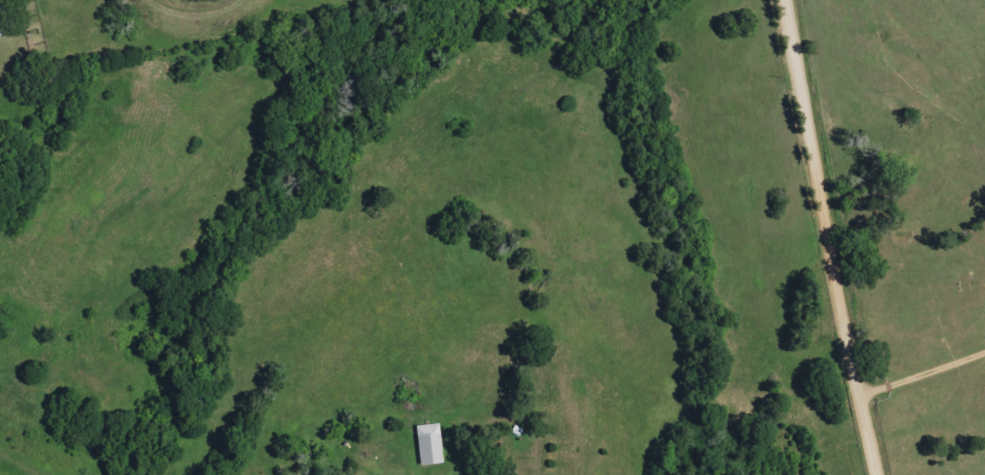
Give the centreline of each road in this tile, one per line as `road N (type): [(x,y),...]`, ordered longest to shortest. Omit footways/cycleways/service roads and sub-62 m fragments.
road 1 (residential): [(881,474),(788,0)]

